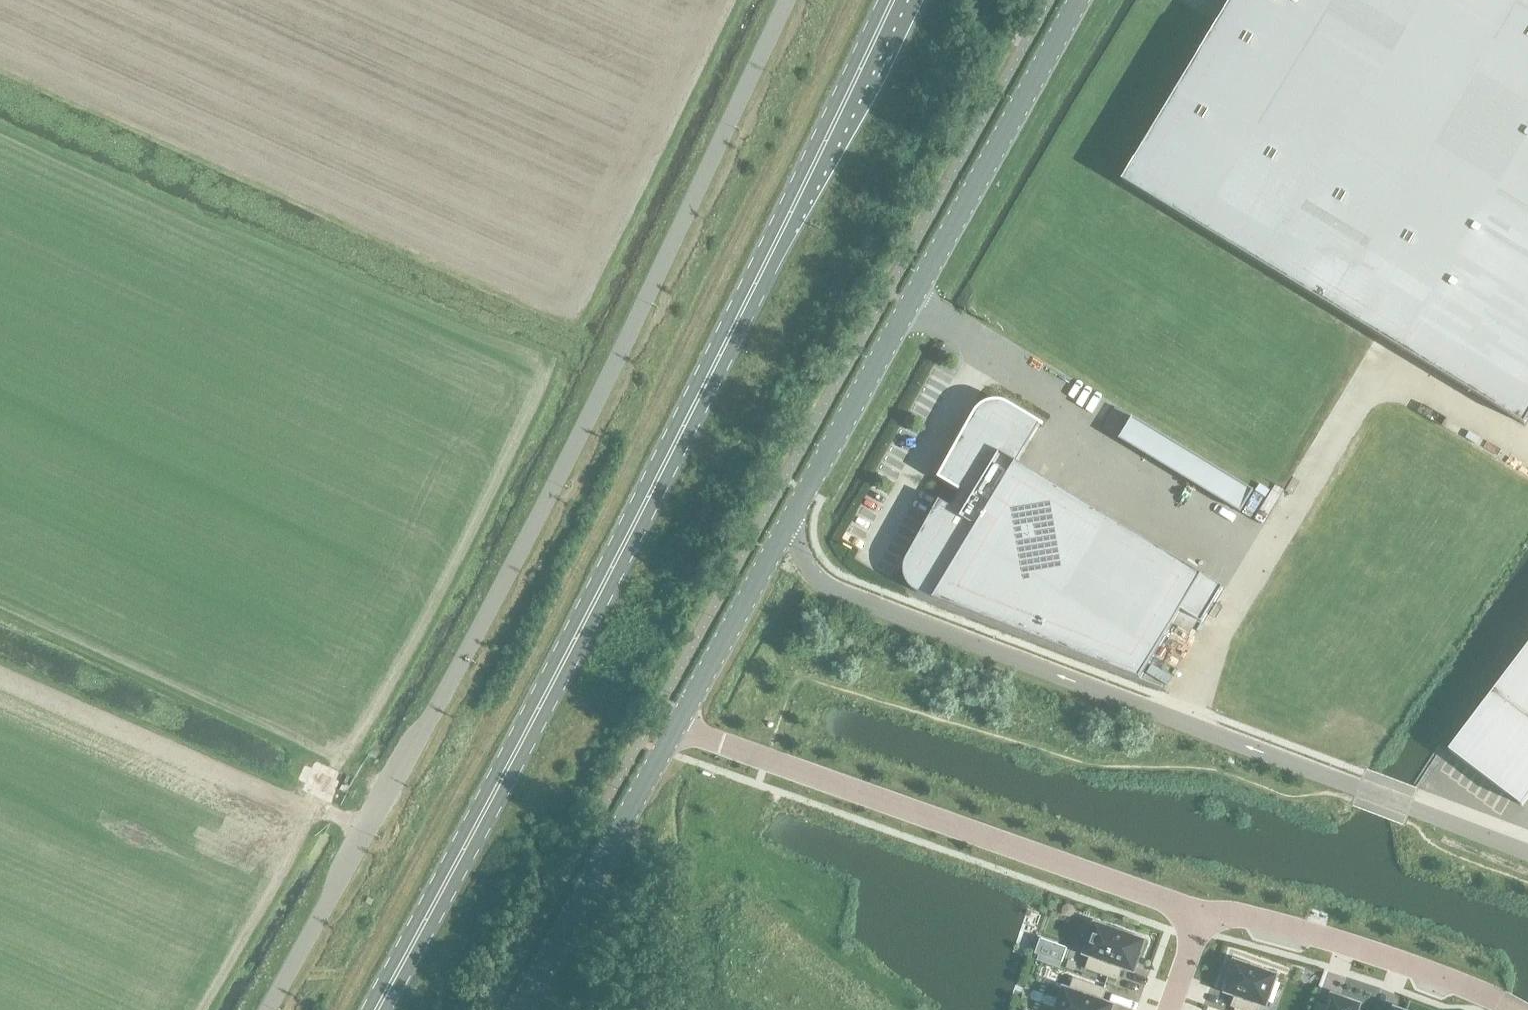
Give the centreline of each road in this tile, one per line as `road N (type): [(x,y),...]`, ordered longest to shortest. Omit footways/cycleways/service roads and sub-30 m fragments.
road 1 (unclassified): [(268,1009),(577,437),(786,0)]
road 2 (primary): [(891,0),(767,256),(373,1009)]
road 3 (unclassified): [(1346,782),(839,593),(813,575),(789,528)]
road 4 (tertiary): [(789,528),(1085,0)]
road 5 (residential): [(674,724),(1202,914)]
road 6 (track): [(729,0),(577,316)]
road 7 (residential): [(1202,914),(1281,924),(1513,1009)]
road 8 (tertiary): [(518,1009),(674,724)]
road 9 (tertiary): [(674,724),(789,528)]
road 10 (unclassified): [(1346,782),(1527,849)]

